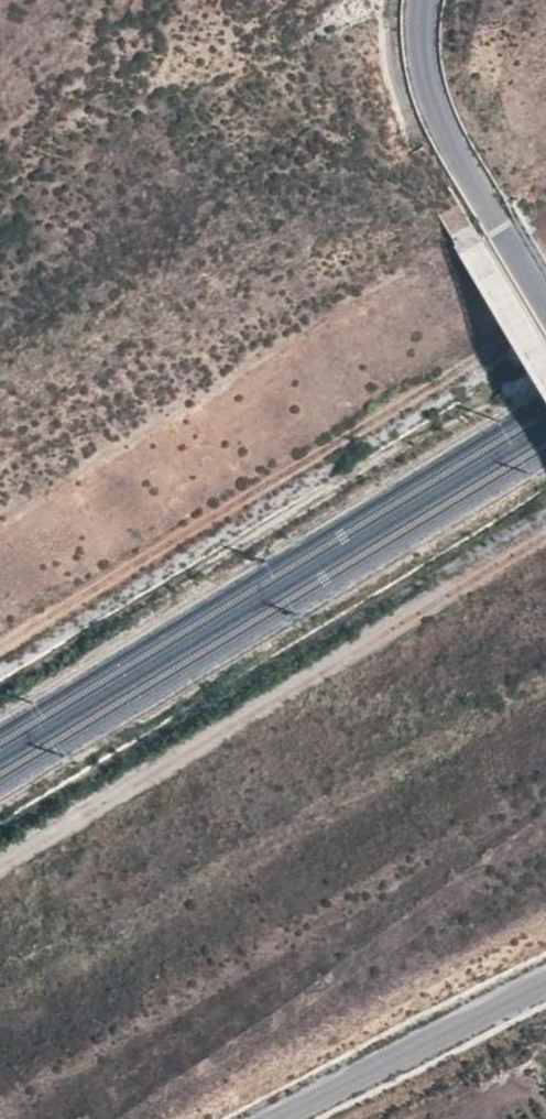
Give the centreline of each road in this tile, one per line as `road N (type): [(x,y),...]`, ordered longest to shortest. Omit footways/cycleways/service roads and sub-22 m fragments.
road 1 (unclassified): [(274,1118),(545,976)]
road 2 (unclassified): [(505,228),(434,98),(428,0)]

